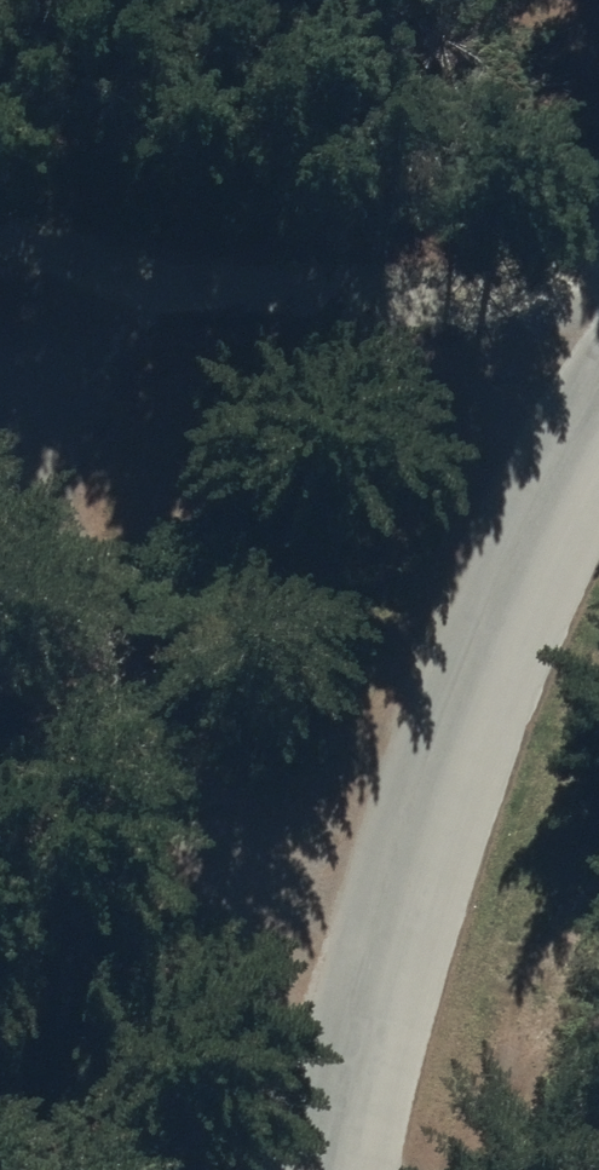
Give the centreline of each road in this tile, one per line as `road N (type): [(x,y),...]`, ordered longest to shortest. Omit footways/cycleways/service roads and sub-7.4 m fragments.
road 1 (unclassified): [(310,1169),(346,972),(428,767),(598,400)]
road 2 (track): [(0,466),(288,1169)]
road 3 (track): [(0,246),(69,274),(598,349)]

